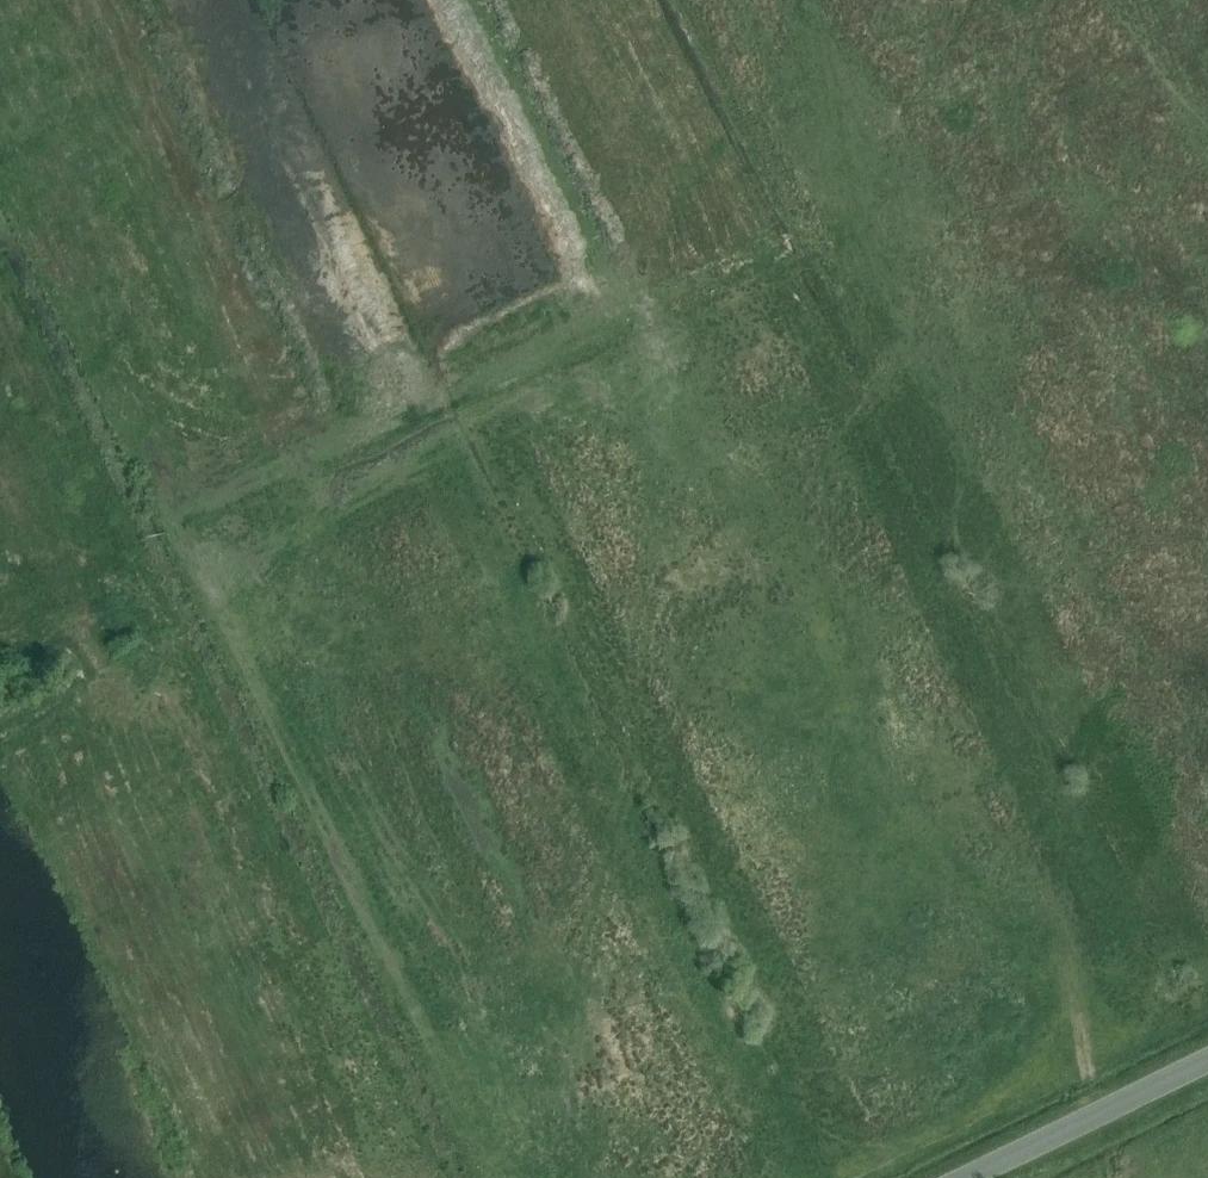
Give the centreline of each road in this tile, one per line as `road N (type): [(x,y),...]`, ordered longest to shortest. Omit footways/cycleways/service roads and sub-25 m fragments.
road 1 (unclassified): [(965,1177),(1207,1059)]

